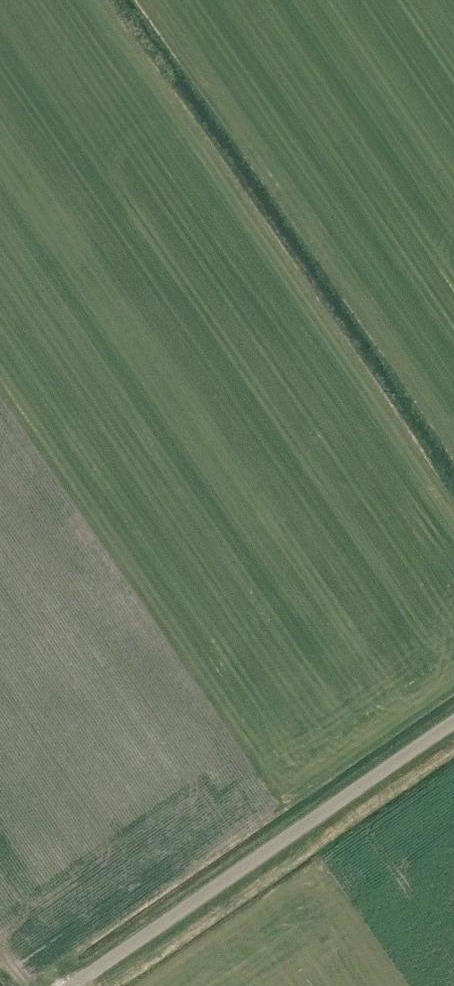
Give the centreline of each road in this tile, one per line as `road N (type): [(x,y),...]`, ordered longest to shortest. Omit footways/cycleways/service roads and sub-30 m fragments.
road 1 (unclassified): [(72,985),(453,722)]

